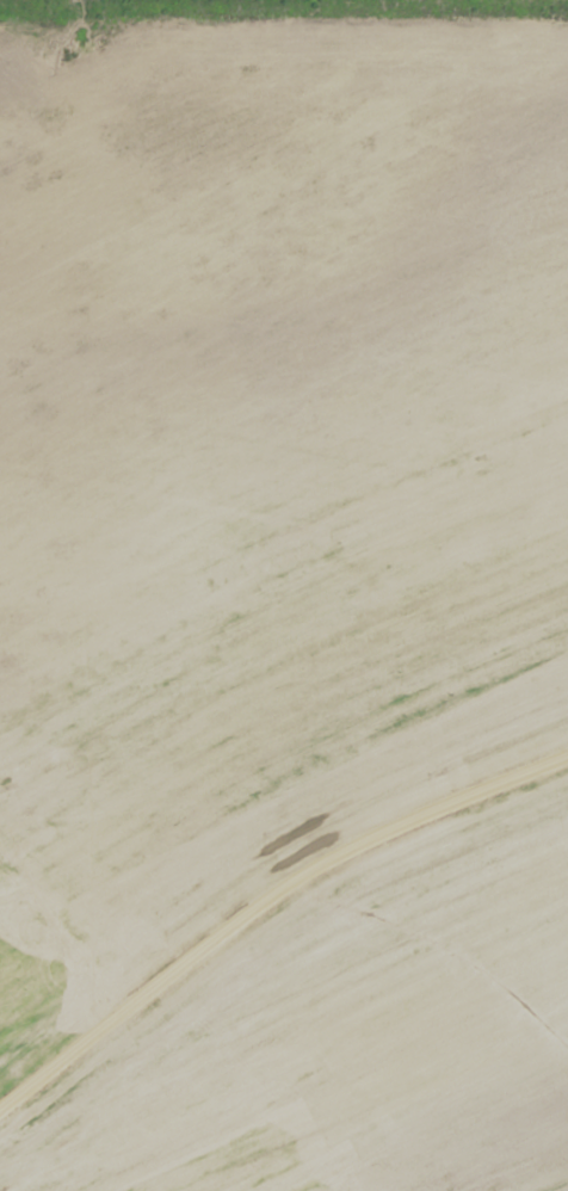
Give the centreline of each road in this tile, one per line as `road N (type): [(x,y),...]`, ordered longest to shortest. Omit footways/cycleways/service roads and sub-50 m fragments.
road 1 (residential): [(0,1108),(270,885),(567,750)]

